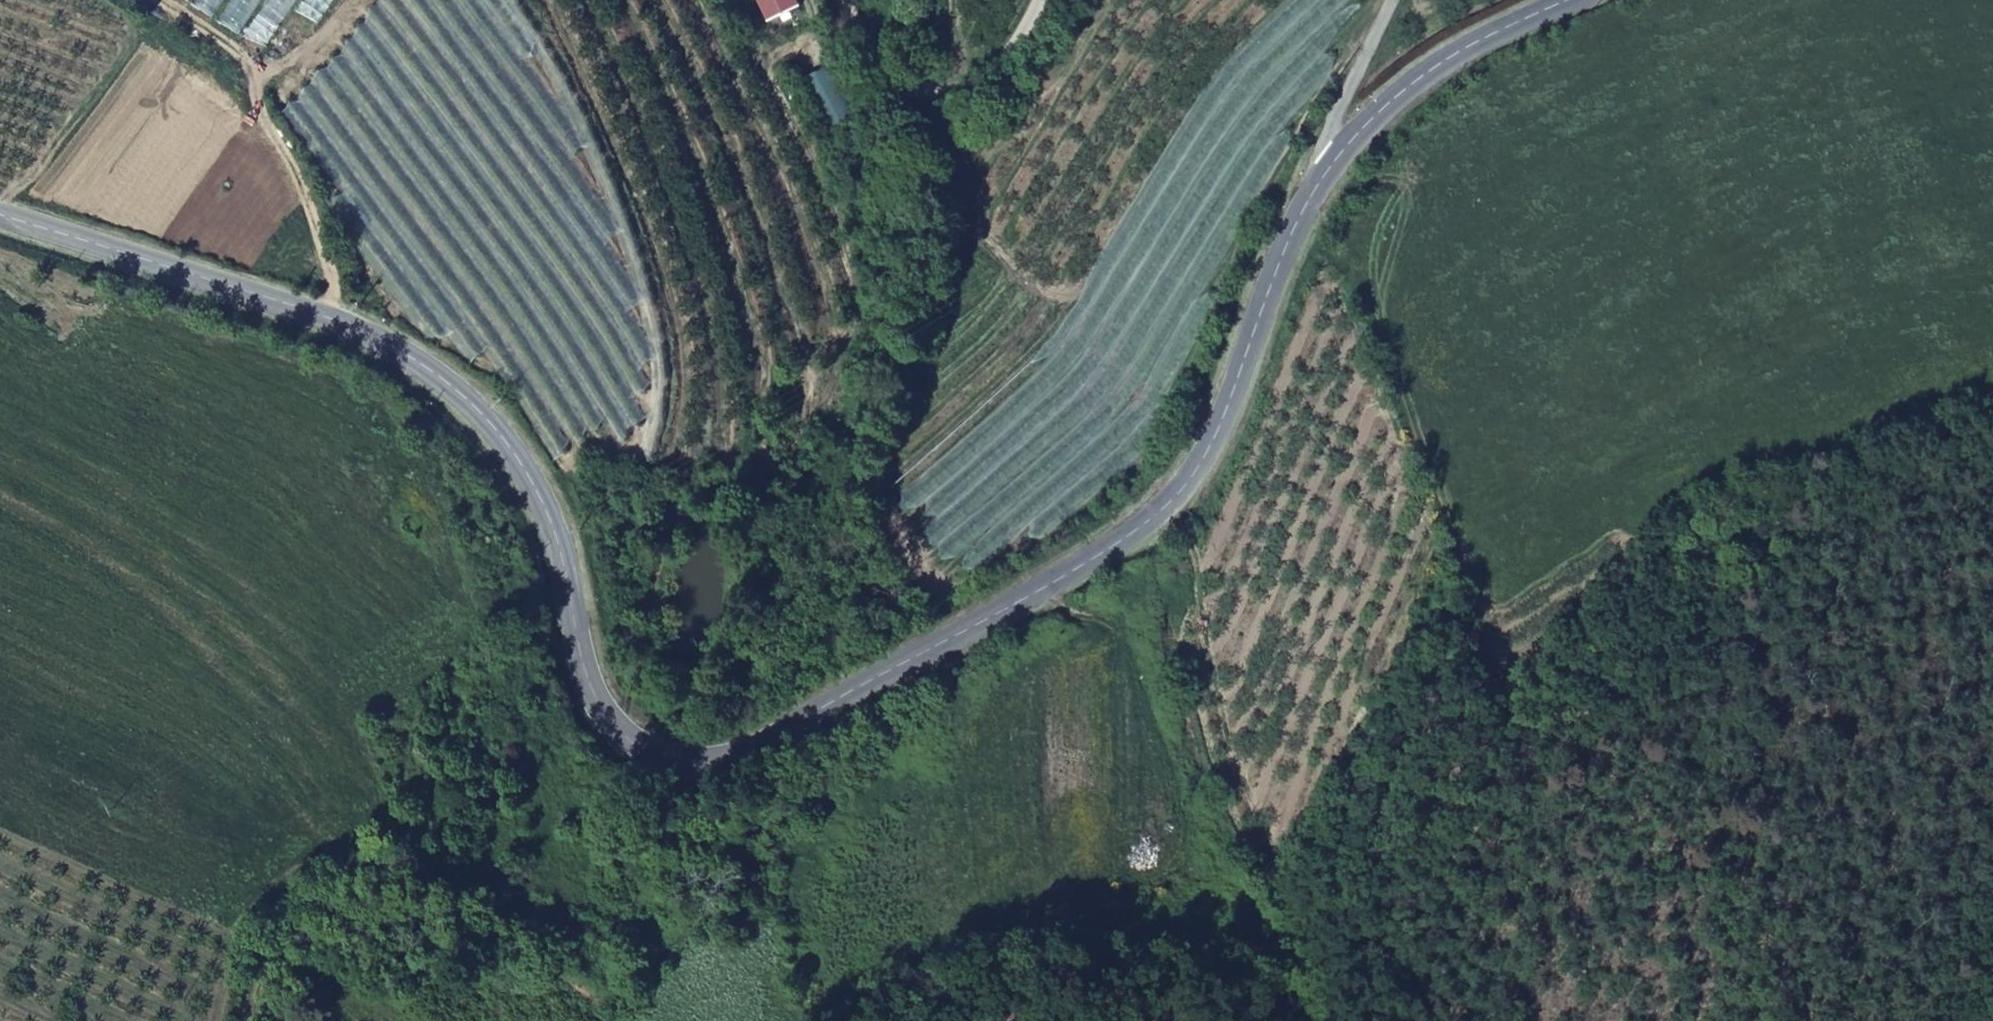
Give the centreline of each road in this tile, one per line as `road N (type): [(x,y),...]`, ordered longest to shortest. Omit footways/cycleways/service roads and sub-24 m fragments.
road 1 (secondary): [(0,216),(332,319),(424,364),(464,394),(498,430),(543,502),(601,712),(635,746),(702,761),(770,738),(1153,518),(1215,438),(1291,235),(1343,148)]
road 2 (track): [(332,319),(335,280),(301,179),(255,107),(240,56),(151,0)]
road 3 (unclassified): [(843,0),(894,81),(908,95),(937,101),(991,73),(1038,0)]
road 4 (secondary): [(1343,148),(1414,82),(1569,0)]
road 5 (unclassified): [(1393,0),(1337,116),(1331,135),(1343,148)]
road 6 (track): [(1992,893),(1915,1020)]

